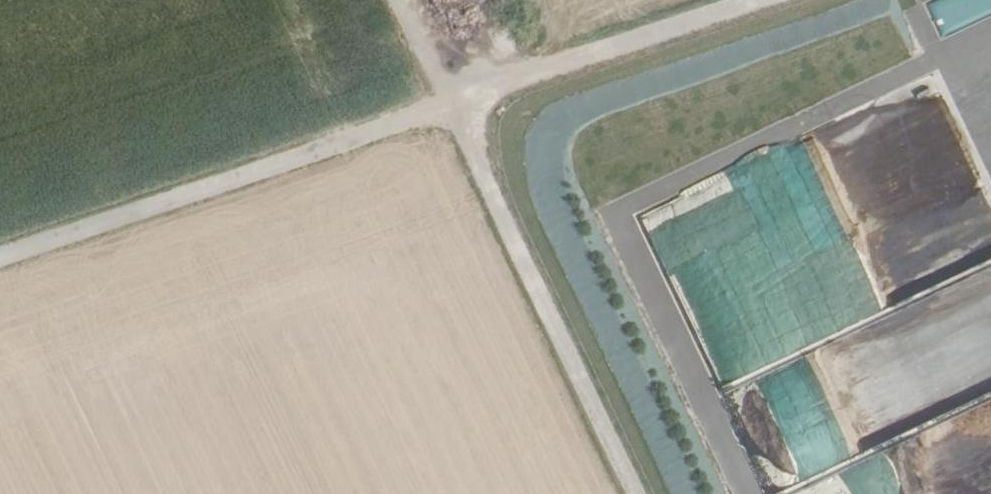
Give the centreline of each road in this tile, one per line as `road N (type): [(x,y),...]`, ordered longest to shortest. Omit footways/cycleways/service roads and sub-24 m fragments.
road 1 (track): [(0,264),(452,110)]
road 2 (track): [(452,110),(635,493)]
road 3 (track): [(452,110),(770,0)]
road 4 (track): [(398,0),(452,110)]

